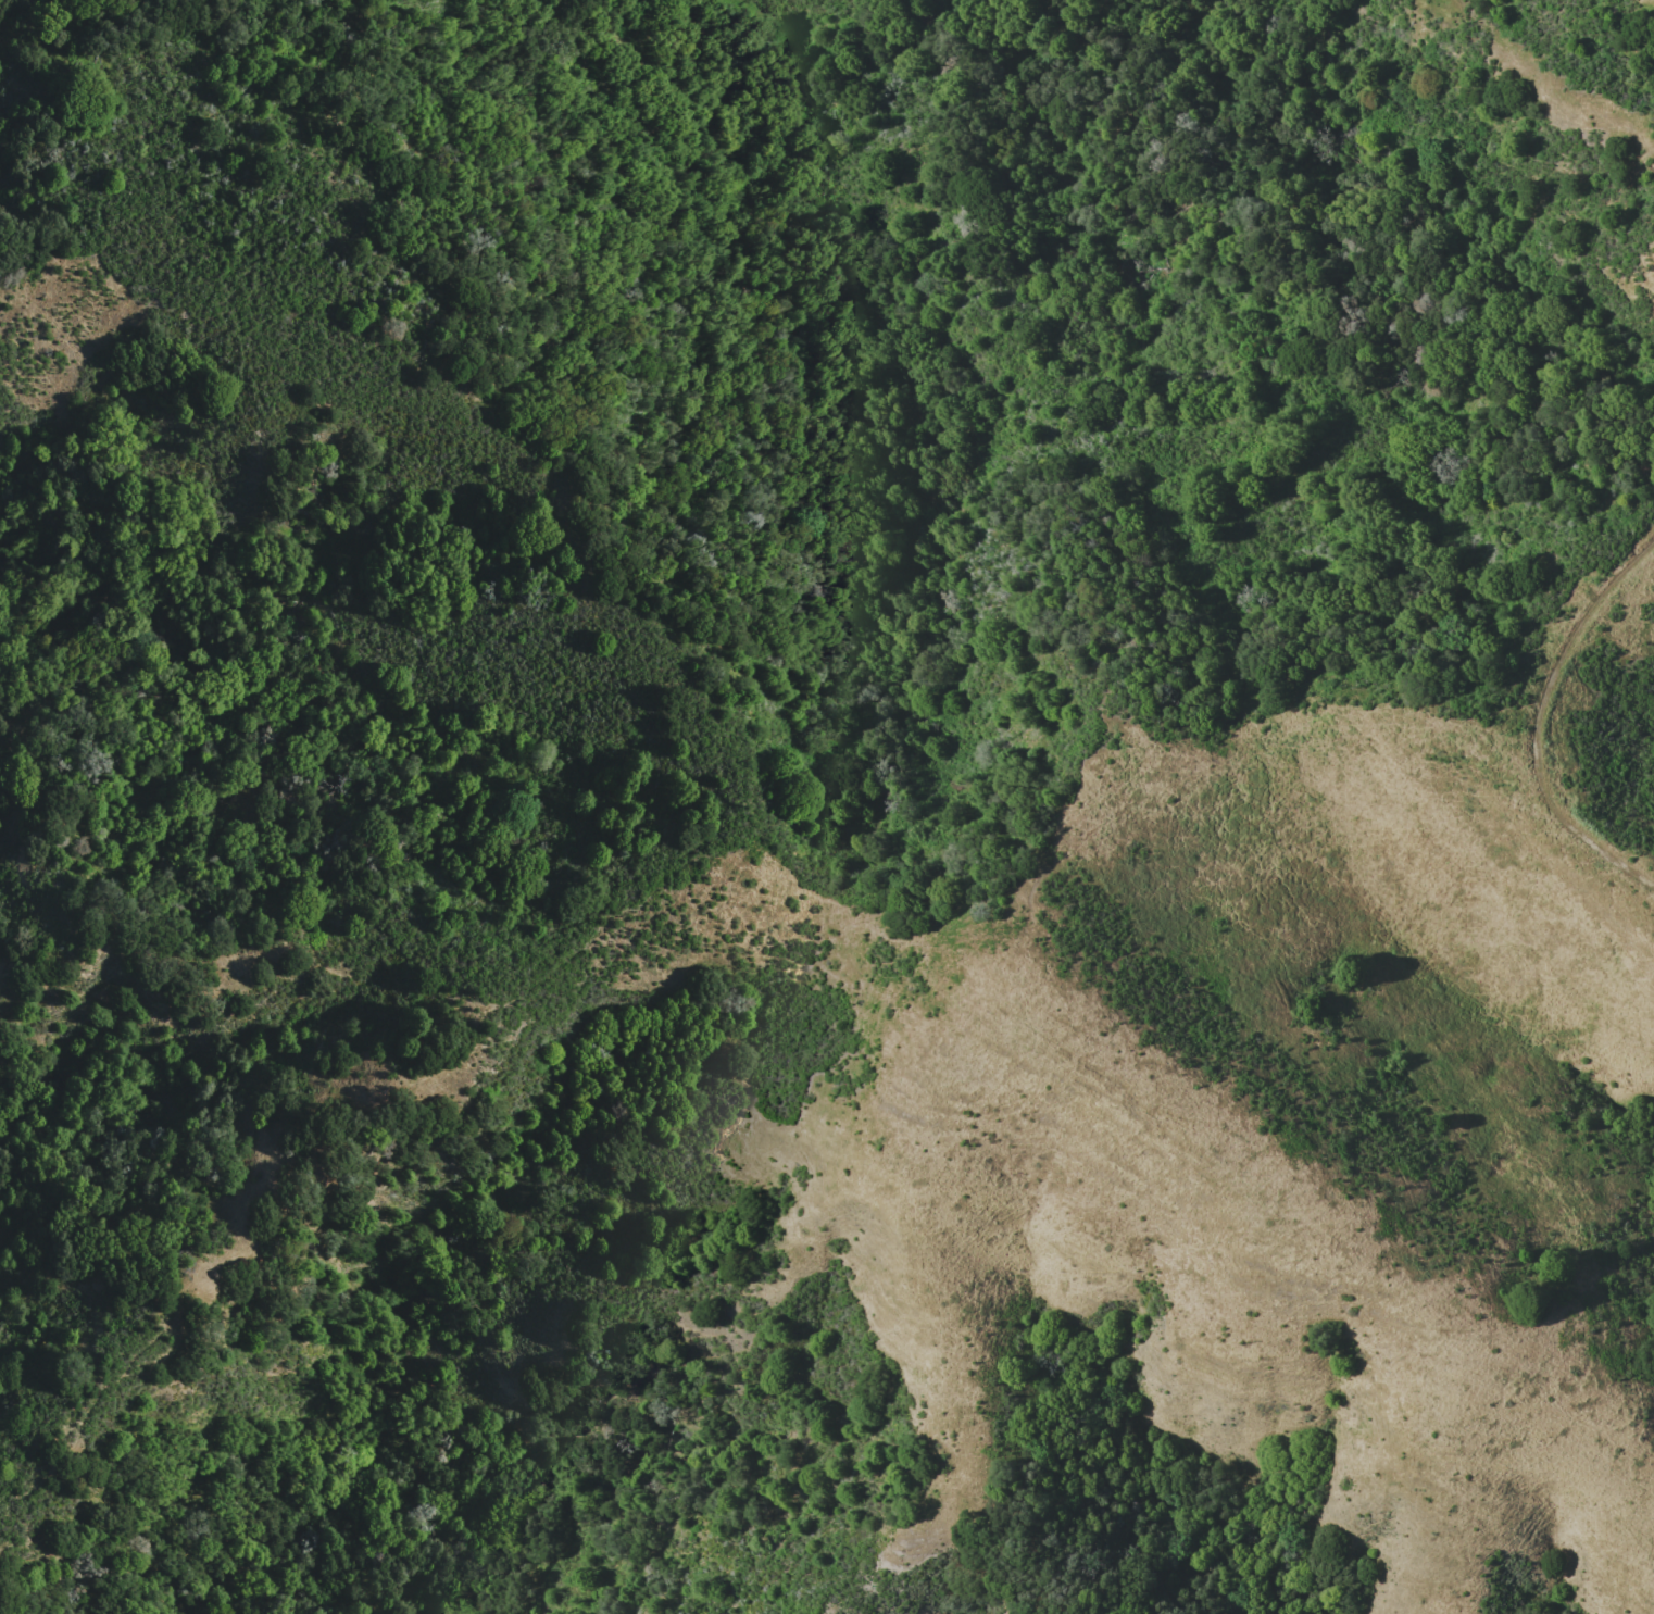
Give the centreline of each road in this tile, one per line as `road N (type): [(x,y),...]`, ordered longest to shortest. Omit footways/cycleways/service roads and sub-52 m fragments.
road 1 (track): [(1653,890),(1564,818),(1534,754),(1545,698),(1604,600),(1653,553)]

